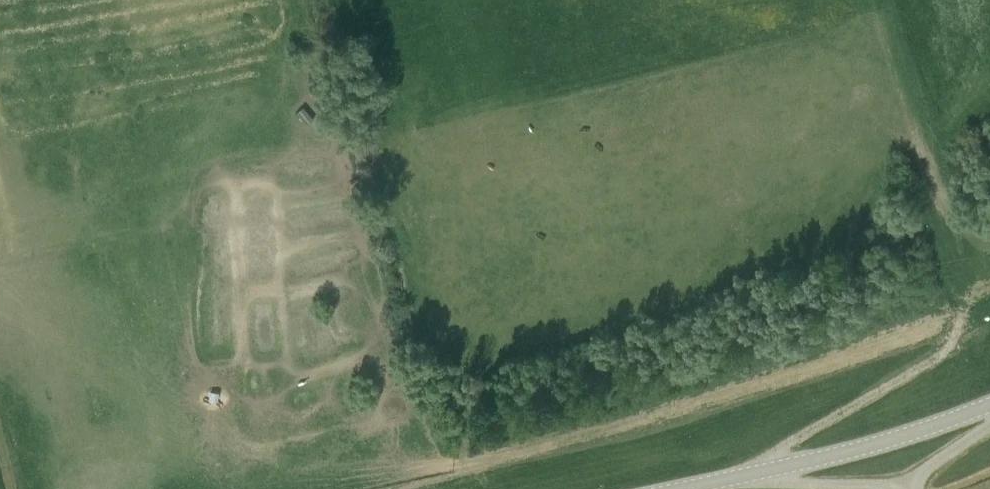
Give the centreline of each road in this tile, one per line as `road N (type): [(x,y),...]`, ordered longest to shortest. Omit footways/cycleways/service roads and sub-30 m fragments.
road 1 (tertiary): [(688,488),(898,437),(989,404)]
road 2 (track): [(962,308),(945,349),(777,449),(761,472)]

